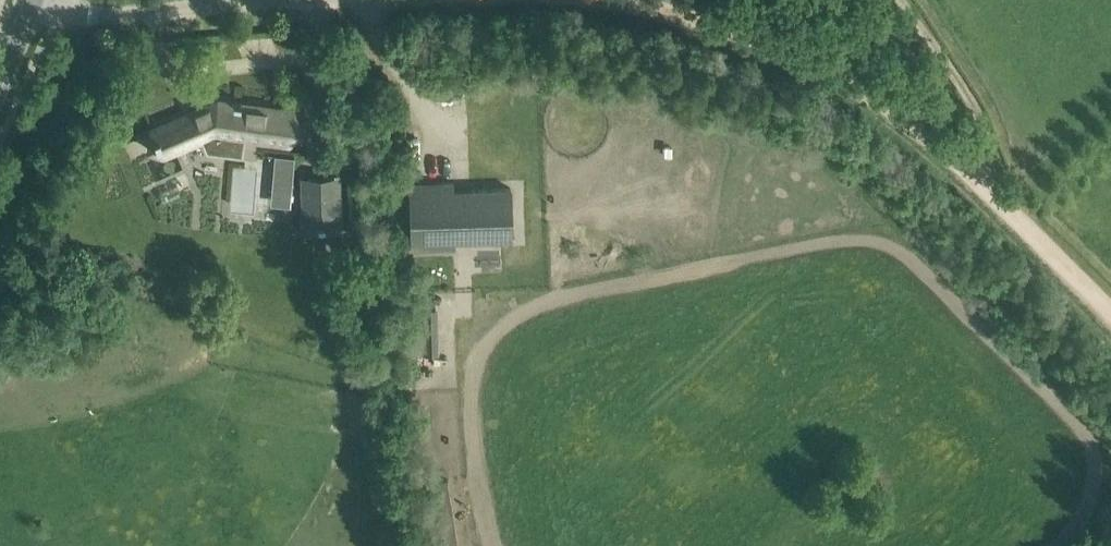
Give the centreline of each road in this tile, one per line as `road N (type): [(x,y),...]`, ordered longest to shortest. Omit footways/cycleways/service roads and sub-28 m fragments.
road 1 (track): [(609,0),(768,43),(845,78),(974,175)]
road 2 (unclassified): [(25,17),(276,0)]
road 3 (track): [(974,175),(983,126),(900,0)]
road 4 (track): [(974,175),(1110,311)]

